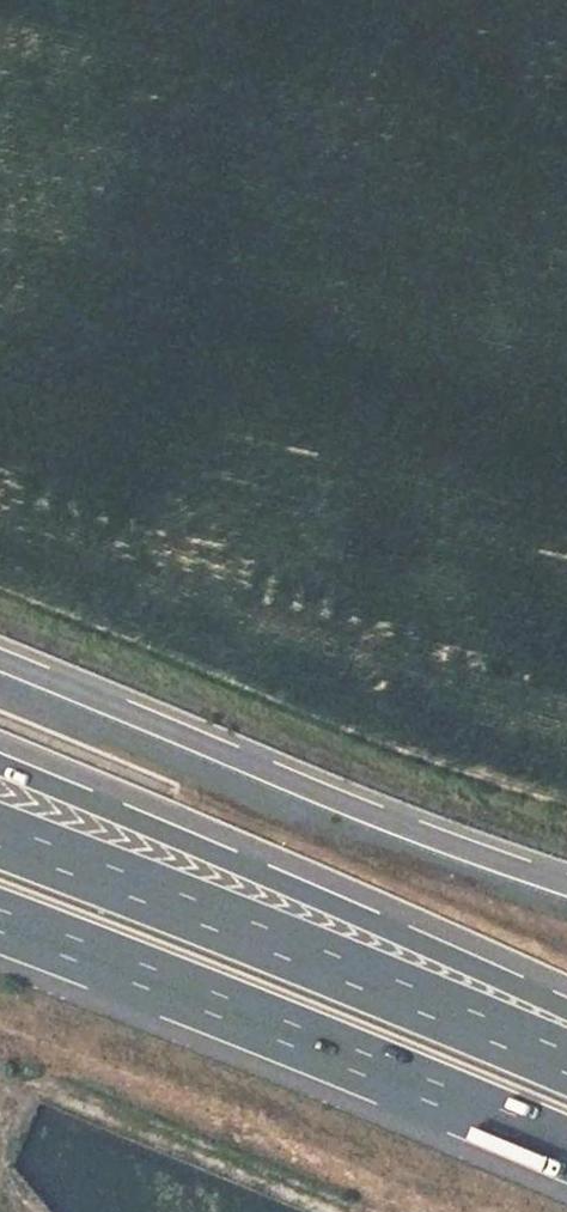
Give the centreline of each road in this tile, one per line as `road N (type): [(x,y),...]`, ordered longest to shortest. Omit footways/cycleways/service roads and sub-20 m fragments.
road 1 (motorway): [(566,1049),(0,768)]
road 2 (motorway): [(0,911),(566,1150)]
road 3 (motorway): [(566,883),(322,793),(0,658)]
road 4 (motorway): [(566,1059),(0,836)]

